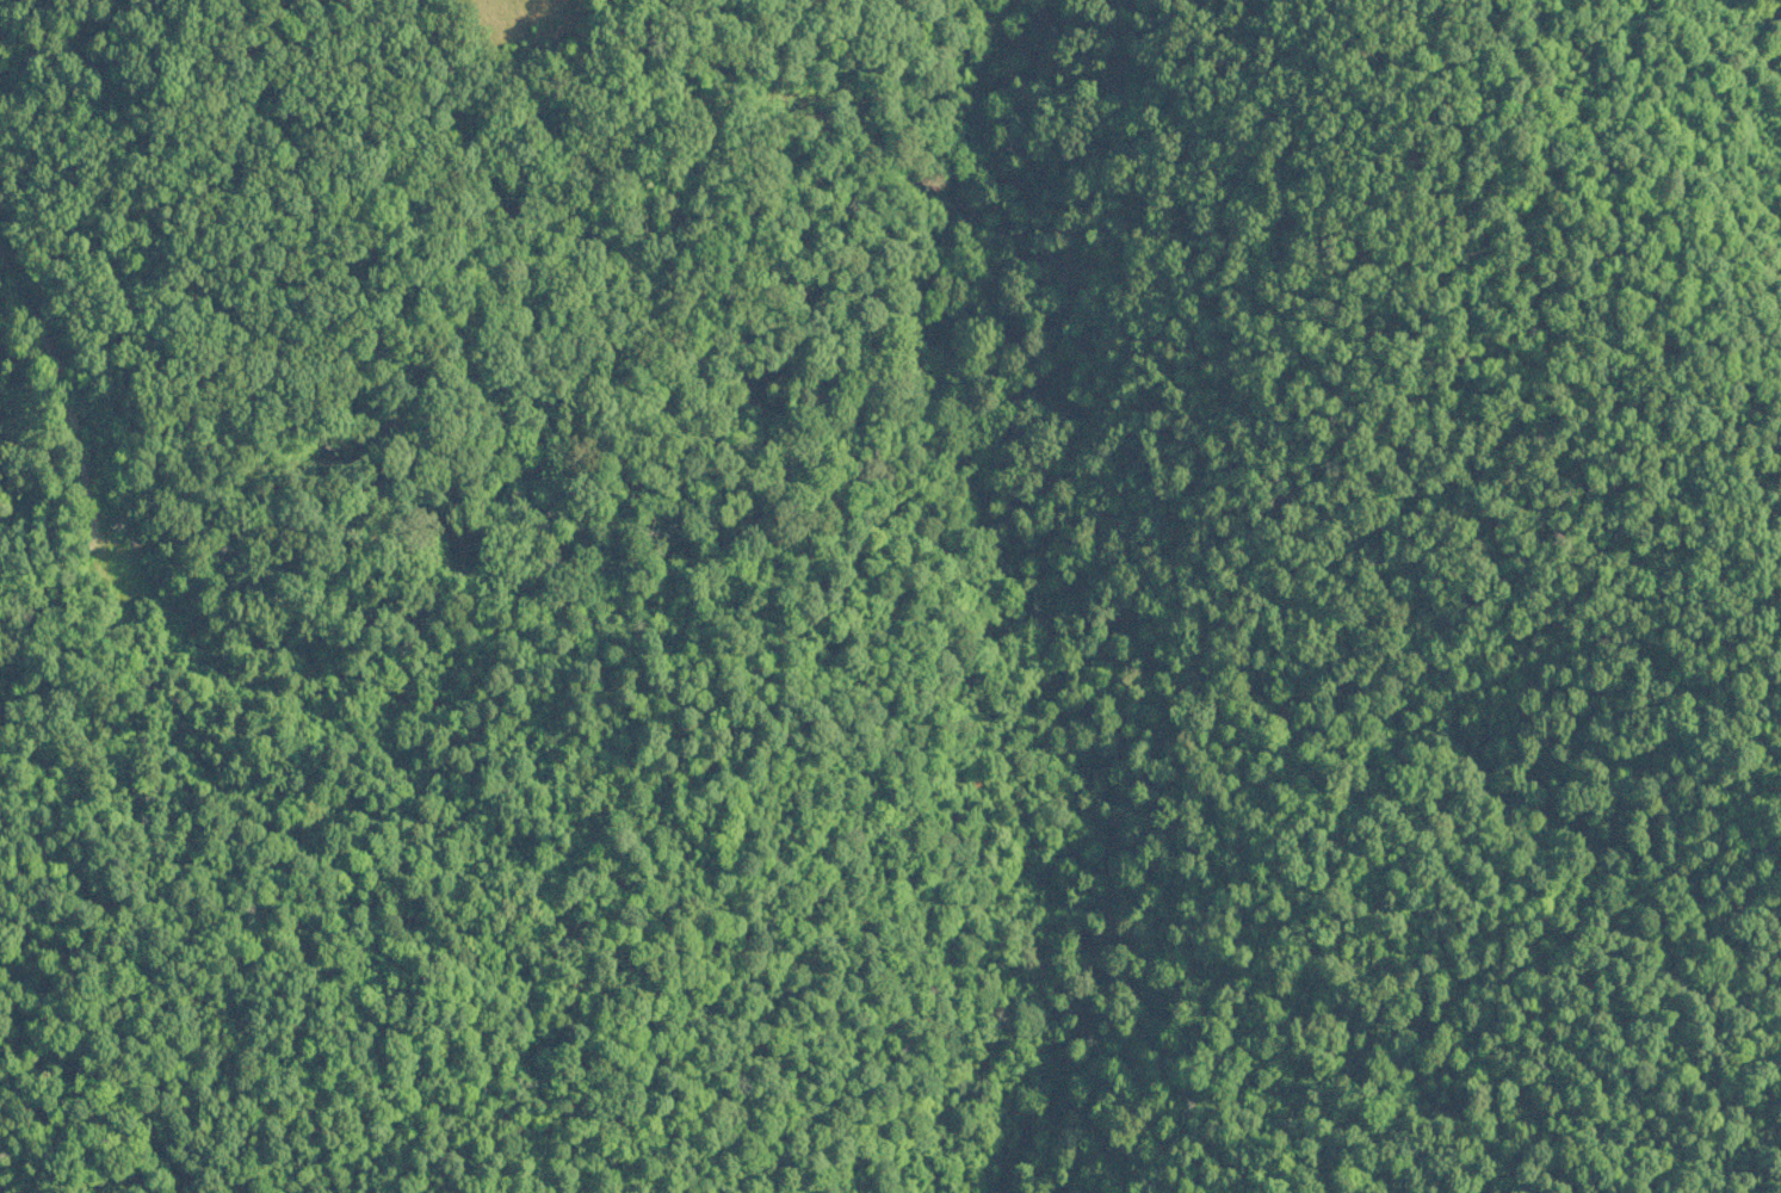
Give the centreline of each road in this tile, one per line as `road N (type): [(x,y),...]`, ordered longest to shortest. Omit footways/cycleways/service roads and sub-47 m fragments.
road 1 (residential): [(0,309),(68,406),(19,610),(0,645)]

